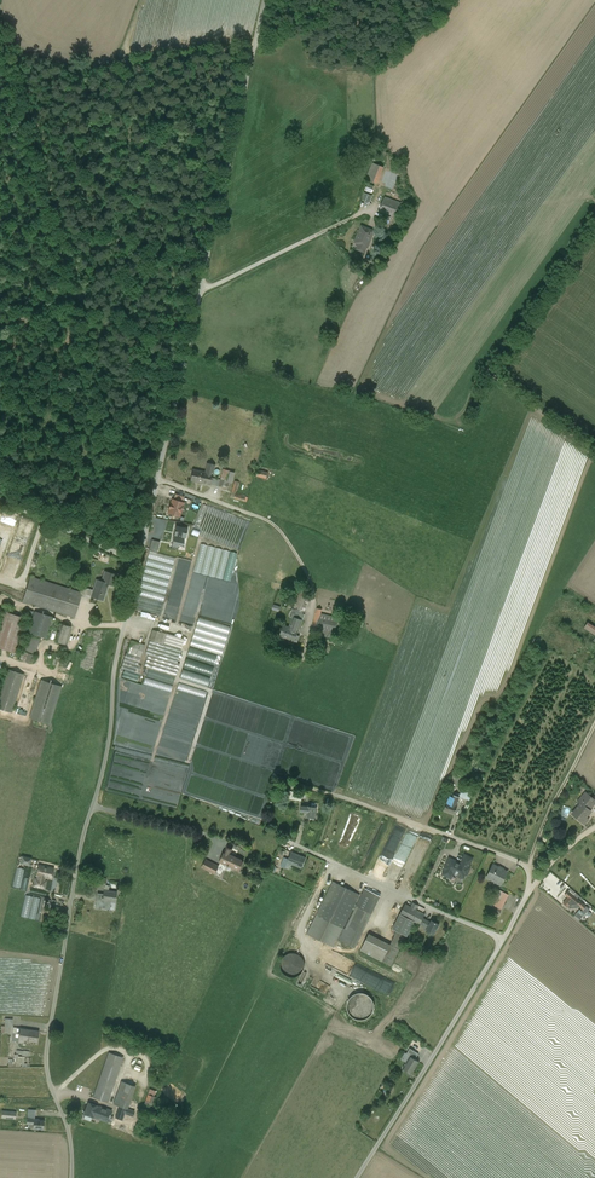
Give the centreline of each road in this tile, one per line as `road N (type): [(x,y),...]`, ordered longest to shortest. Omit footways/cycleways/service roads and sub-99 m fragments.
road 1 (unclassified): [(72,1177),(45,1061),(139,562)]
road 2 (unclassified): [(139,562),(255,44)]
road 3 (unclassified): [(529,869),(527,898),(360,1177)]
road 4 (unclassified): [(338,800),(529,869)]
road 5 (unclassified): [(529,869),(594,722)]
road 6 (unclassified): [(139,562),(0,498)]

